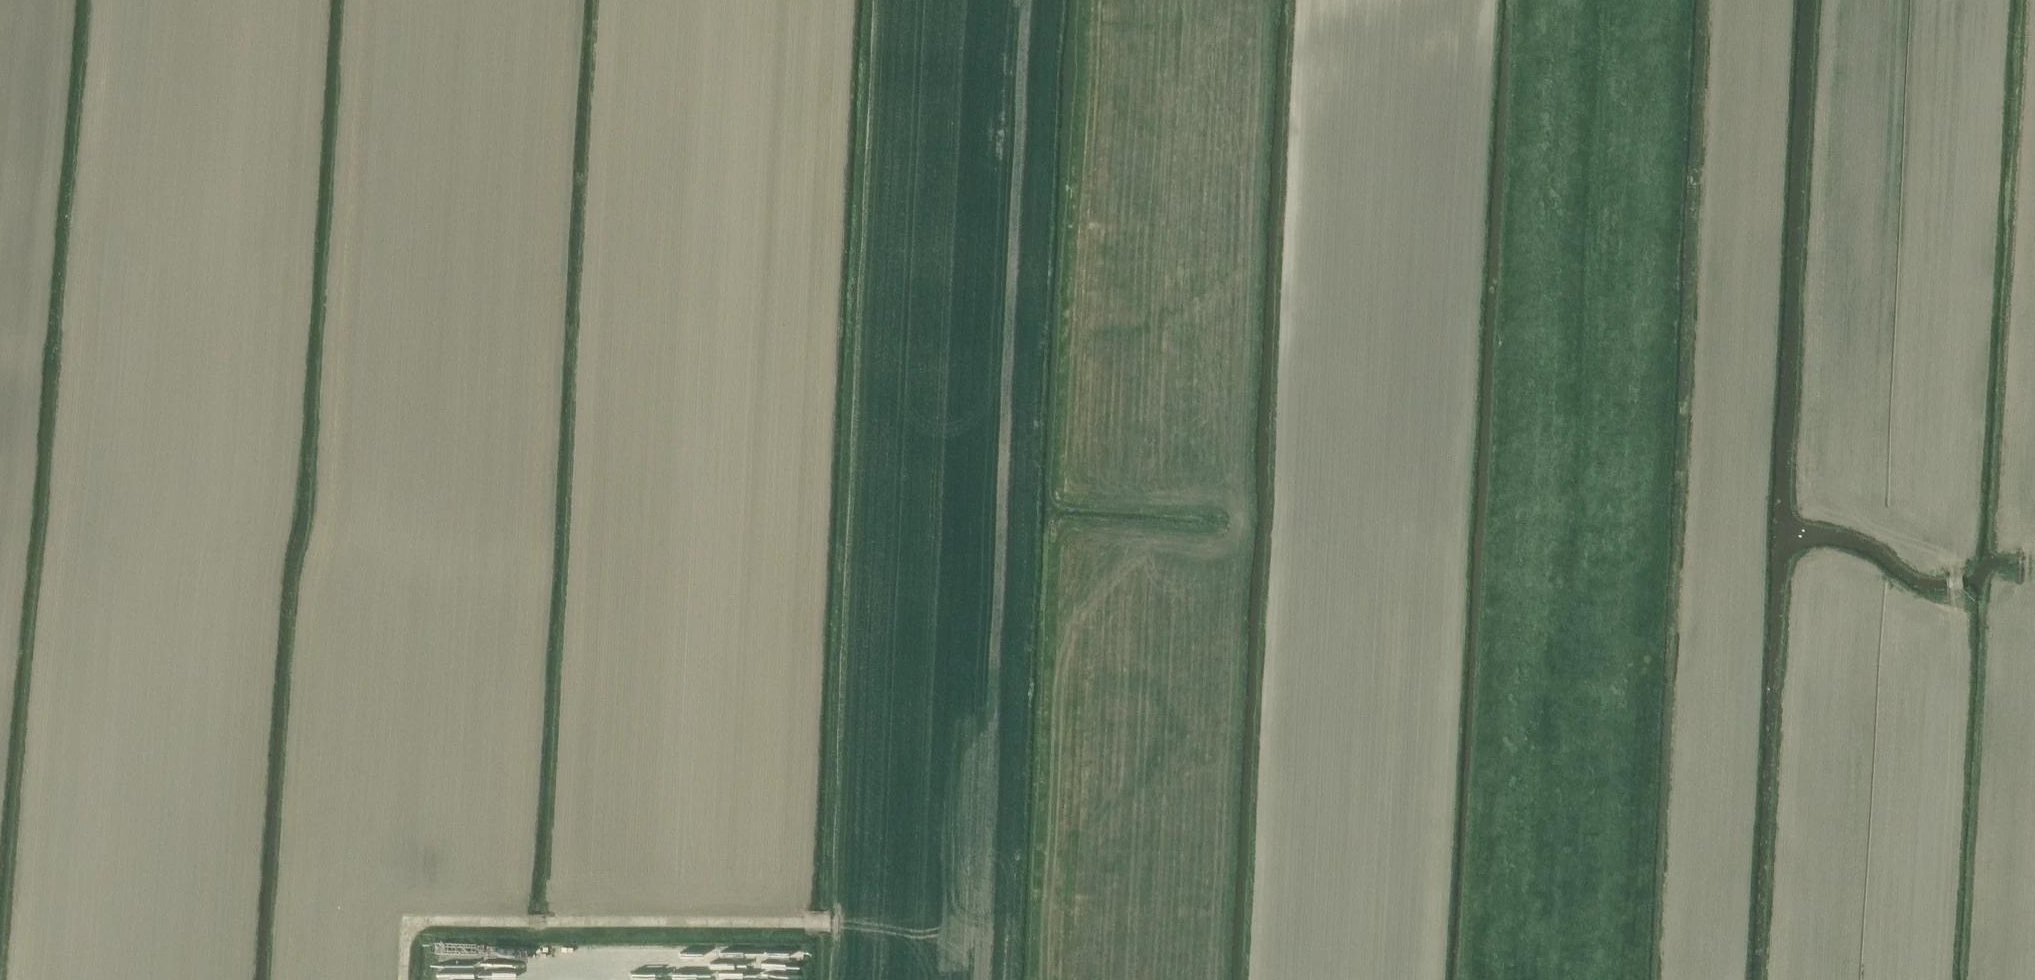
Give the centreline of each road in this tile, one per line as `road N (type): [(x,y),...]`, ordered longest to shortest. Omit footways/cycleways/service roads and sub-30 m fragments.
road 1 (track): [(406,979),(408,934),(420,922),(834,925),(919,846),(938,758),(957,0)]

